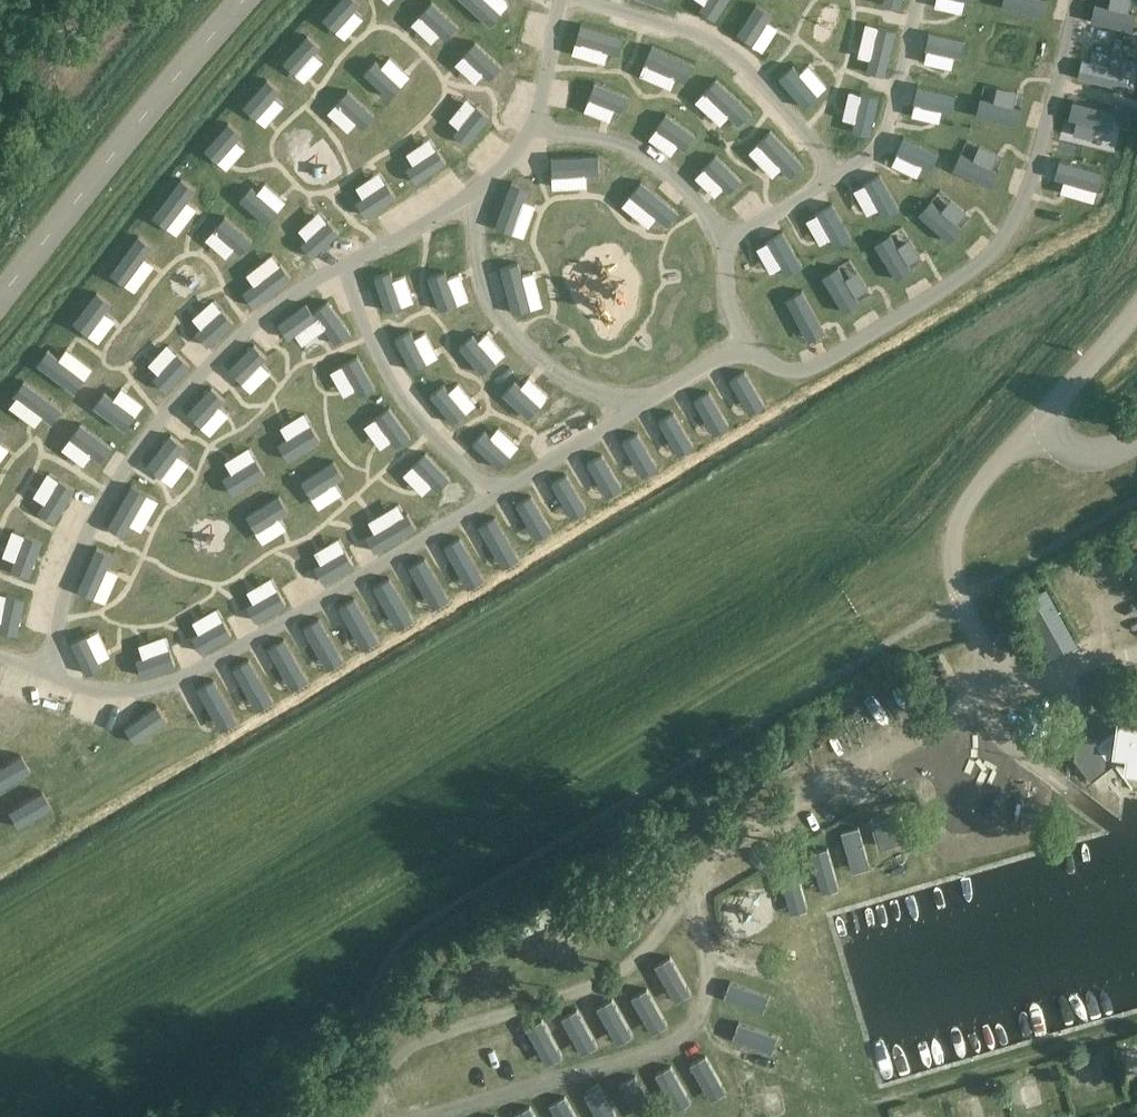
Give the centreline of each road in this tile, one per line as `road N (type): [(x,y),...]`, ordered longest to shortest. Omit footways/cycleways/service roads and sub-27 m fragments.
road 1 (unclassified): [(0,299),(244,0)]

